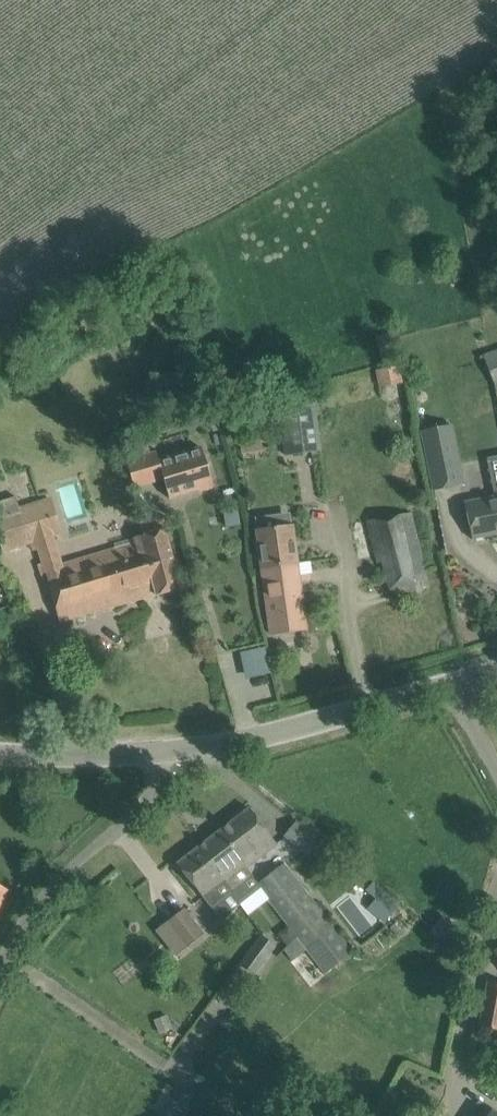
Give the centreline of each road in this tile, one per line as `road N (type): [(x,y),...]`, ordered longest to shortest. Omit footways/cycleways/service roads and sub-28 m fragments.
road 1 (unclassified): [(0,754),(190,748),(454,683)]

